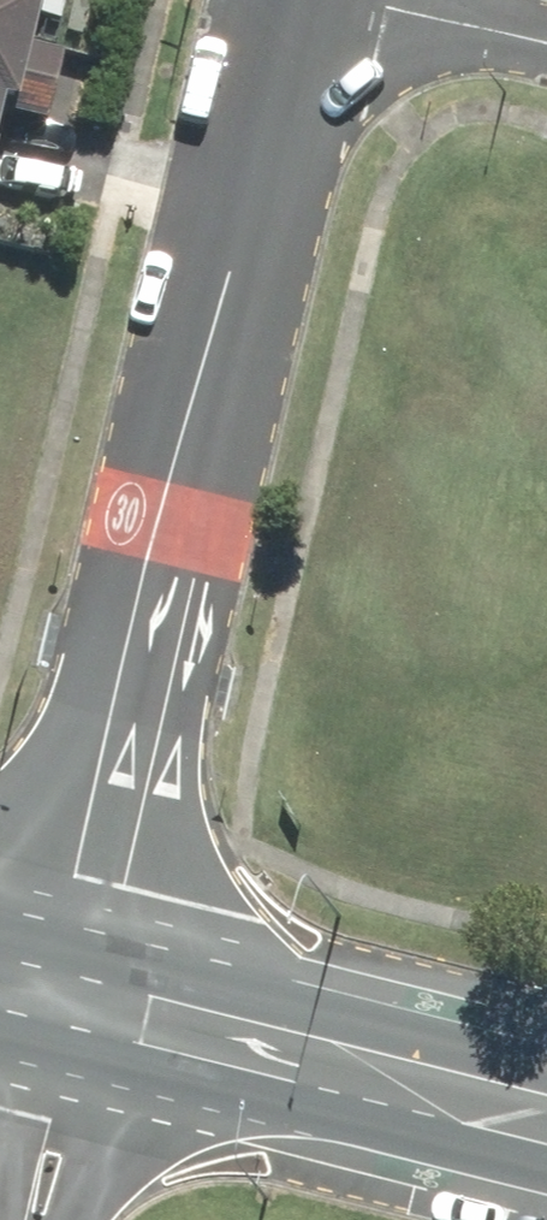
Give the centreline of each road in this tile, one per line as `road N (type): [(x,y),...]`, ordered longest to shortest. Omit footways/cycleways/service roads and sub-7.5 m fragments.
road 1 (residential): [(306,1),(70,1010)]
road 2 (secondary): [(70,1010),(546,1125)]
road 3 (residential): [(306,1),(546,55)]

